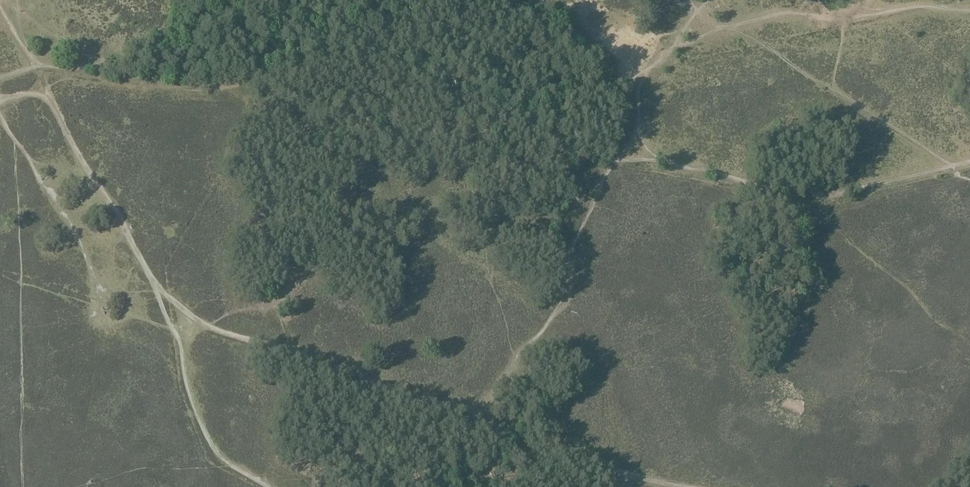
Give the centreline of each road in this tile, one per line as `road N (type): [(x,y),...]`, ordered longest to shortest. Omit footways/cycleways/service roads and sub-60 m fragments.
road 1 (track): [(0,97),(50,96),(154,284),(205,324),(522,433)]
road 2 (track): [(689,486),(611,469),(522,433)]

